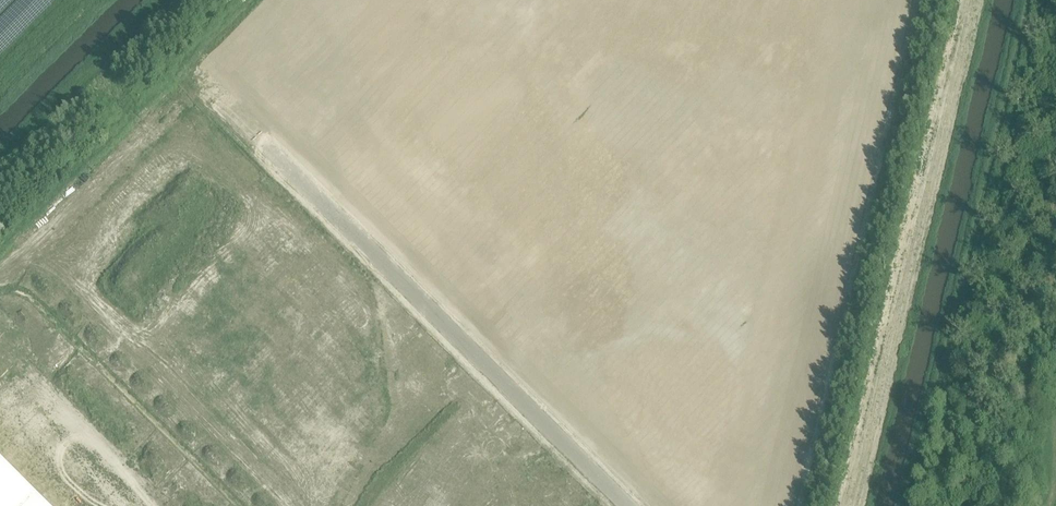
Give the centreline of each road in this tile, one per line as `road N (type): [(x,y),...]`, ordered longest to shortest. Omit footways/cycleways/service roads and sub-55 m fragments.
road 1 (unclassified): [(627,505),(273,153)]

